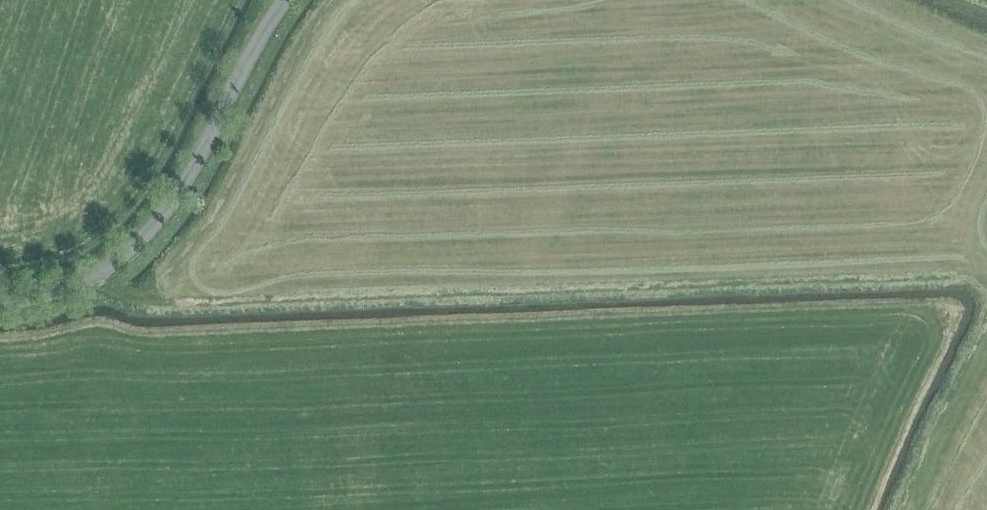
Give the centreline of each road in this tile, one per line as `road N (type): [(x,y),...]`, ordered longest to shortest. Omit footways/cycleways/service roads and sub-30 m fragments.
road 1 (tertiary): [(0,303),(81,284),(131,251),(178,194),(285,0)]

